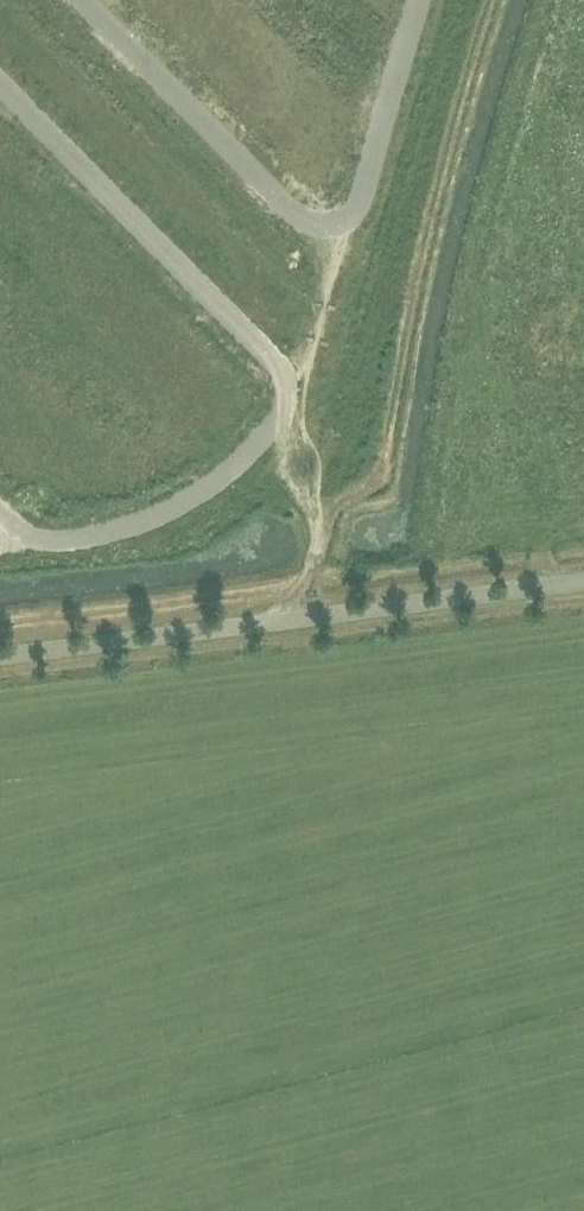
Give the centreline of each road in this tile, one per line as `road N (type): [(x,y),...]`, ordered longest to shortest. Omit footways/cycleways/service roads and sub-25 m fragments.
road 1 (residential): [(85,0),(303,217),(325,224),(348,220),(362,205),(422,0)]
road 2 (unclassified): [(0,656),(583,583)]
road 3 (residential): [(0,87),(290,385)]
road 4 (residential): [(0,512),(40,539),(118,531),(189,500),(251,452),(275,428),(290,385)]

